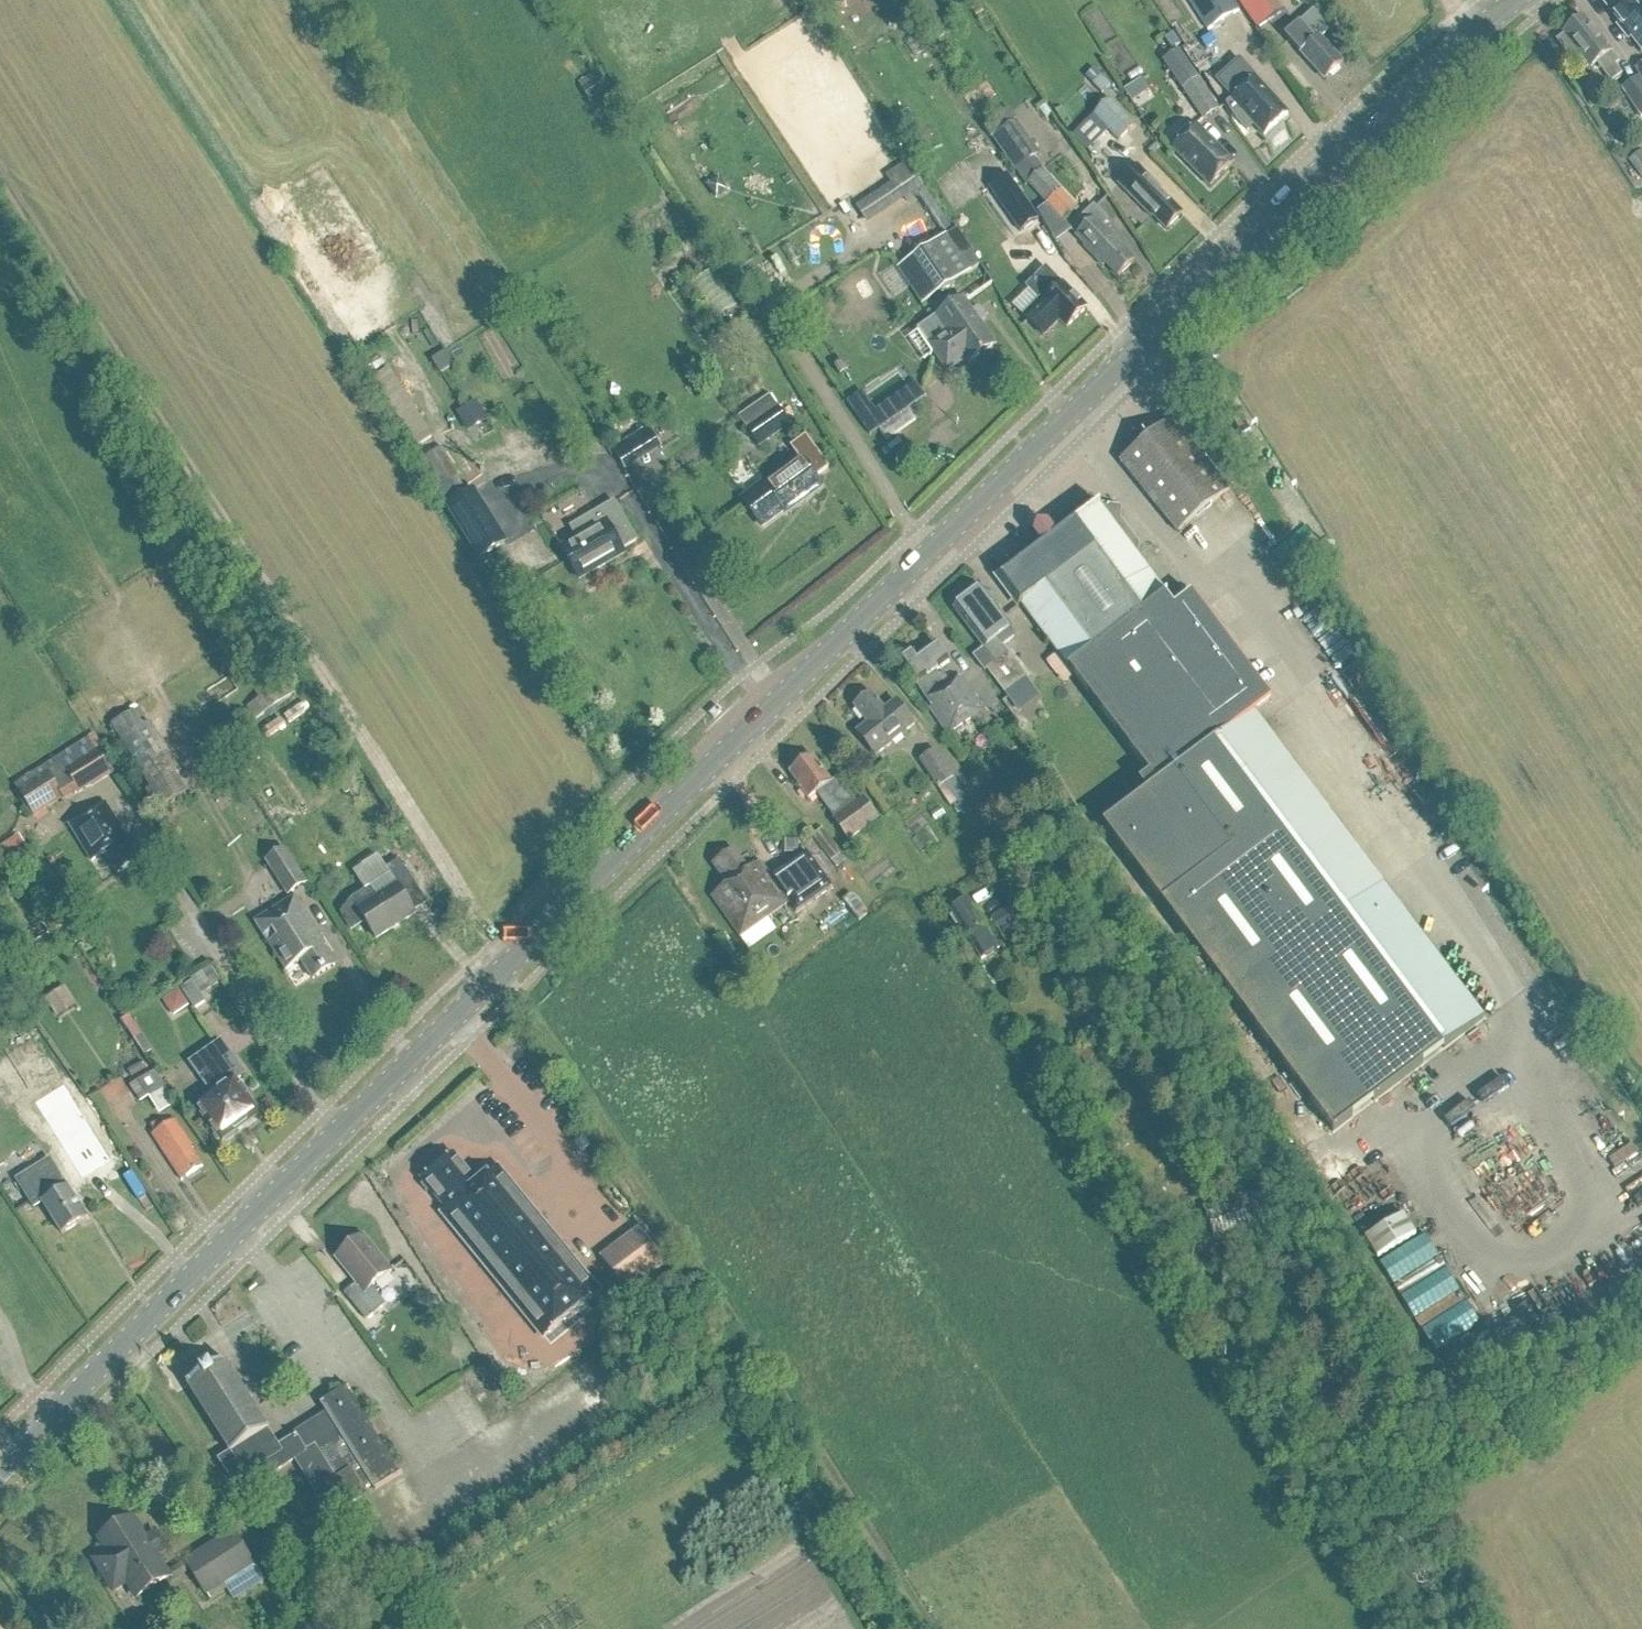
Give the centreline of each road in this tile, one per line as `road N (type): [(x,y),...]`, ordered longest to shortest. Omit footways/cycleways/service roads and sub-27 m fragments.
road 1 (primary): [(0,1473),(1149,339),(1519,0)]

